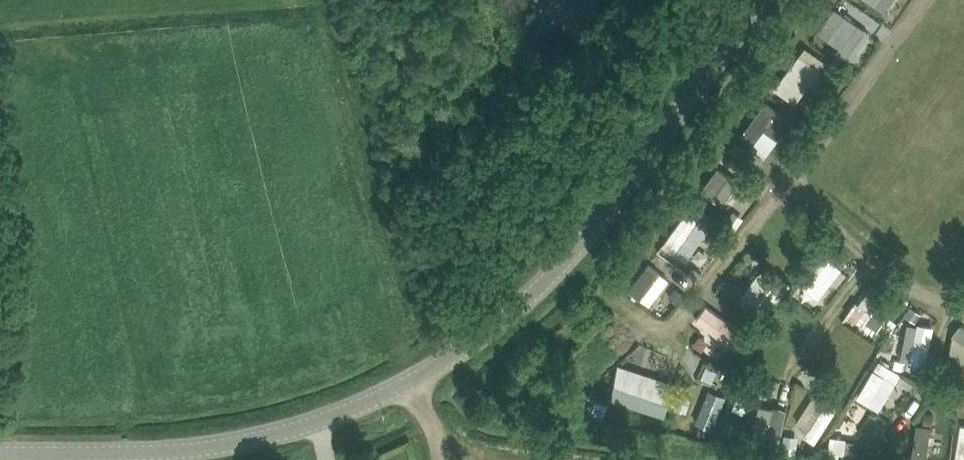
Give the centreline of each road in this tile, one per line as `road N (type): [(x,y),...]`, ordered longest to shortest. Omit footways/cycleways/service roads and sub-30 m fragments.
road 1 (unclassified): [(0,451),(208,446),(292,432),(416,378),(562,268),(762,0)]

